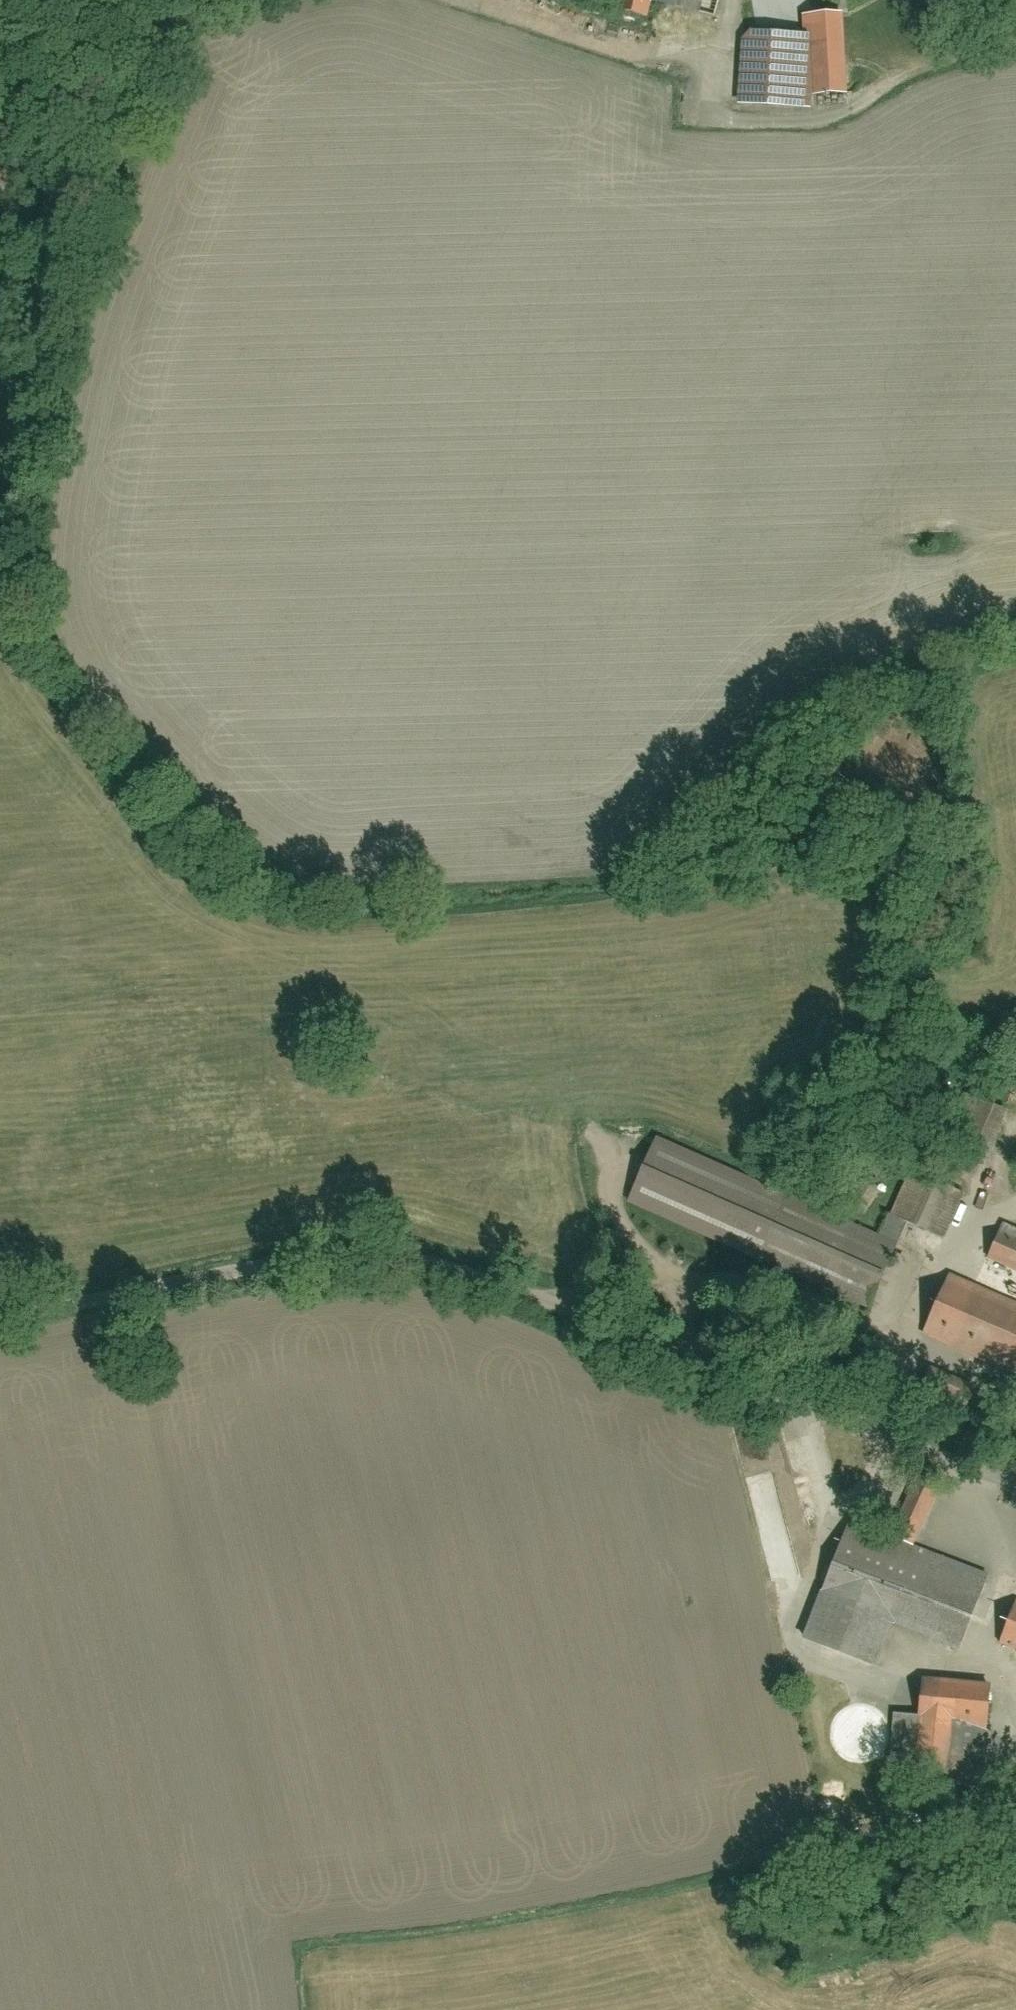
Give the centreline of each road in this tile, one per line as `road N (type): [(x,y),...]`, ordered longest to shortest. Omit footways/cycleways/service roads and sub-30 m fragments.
road 1 (unclassified): [(0,1322),(300,1253),(402,1255),(1015,1484)]

